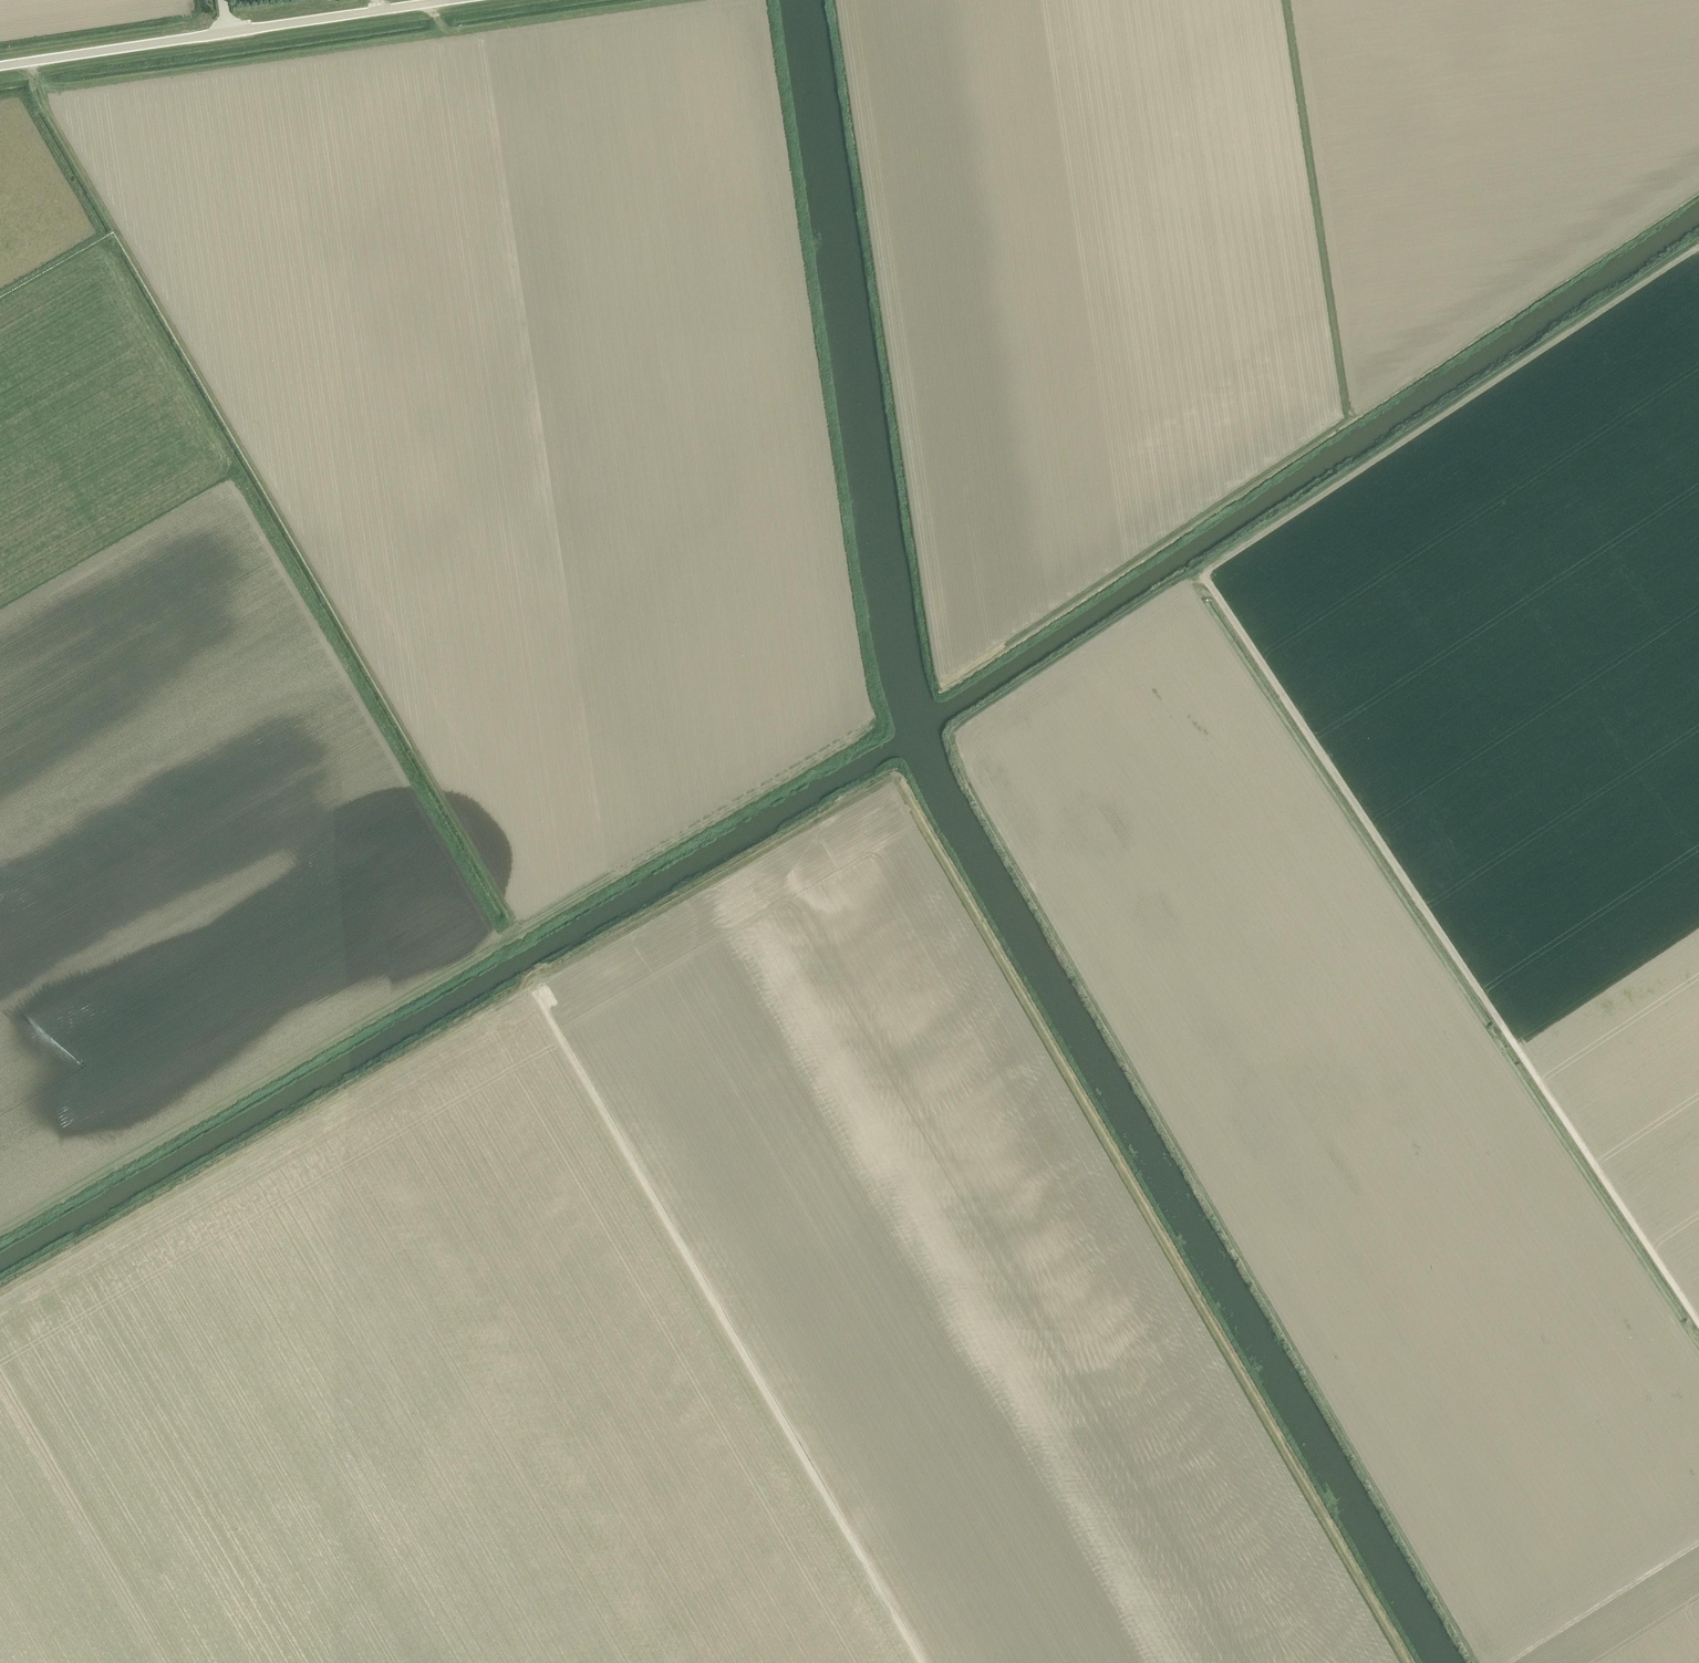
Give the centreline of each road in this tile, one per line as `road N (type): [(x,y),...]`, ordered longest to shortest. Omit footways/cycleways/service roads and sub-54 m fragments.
road 1 (unclassified): [(0,64),(441,0)]

